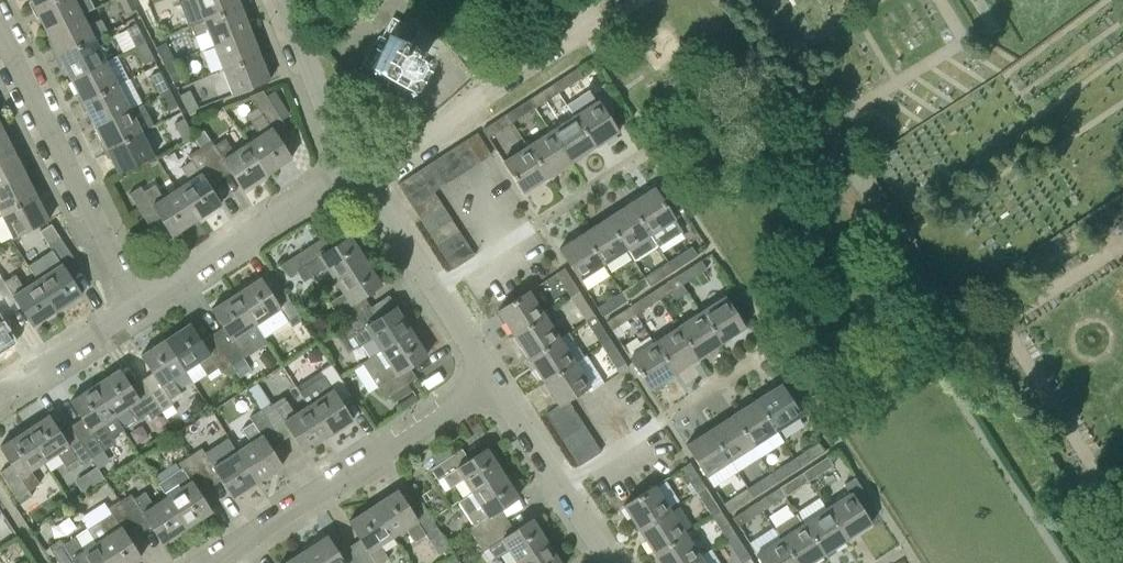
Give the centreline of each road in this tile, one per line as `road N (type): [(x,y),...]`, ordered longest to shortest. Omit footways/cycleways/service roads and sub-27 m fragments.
road 1 (residential): [(197,562),(493,371)]
road 2 (residential): [(142,307),(0,24)]
road 3 (unclassified): [(364,170),(479,96),(569,0)]
road 4 (residential): [(142,307),(364,170)]
road 5 (residential): [(493,371),(364,170)]
road 6 (residential): [(609,562),(493,371)]
road 7 (residential): [(364,170),(315,90),(280,0)]
road 8 (residential): [(0,400),(142,307)]

